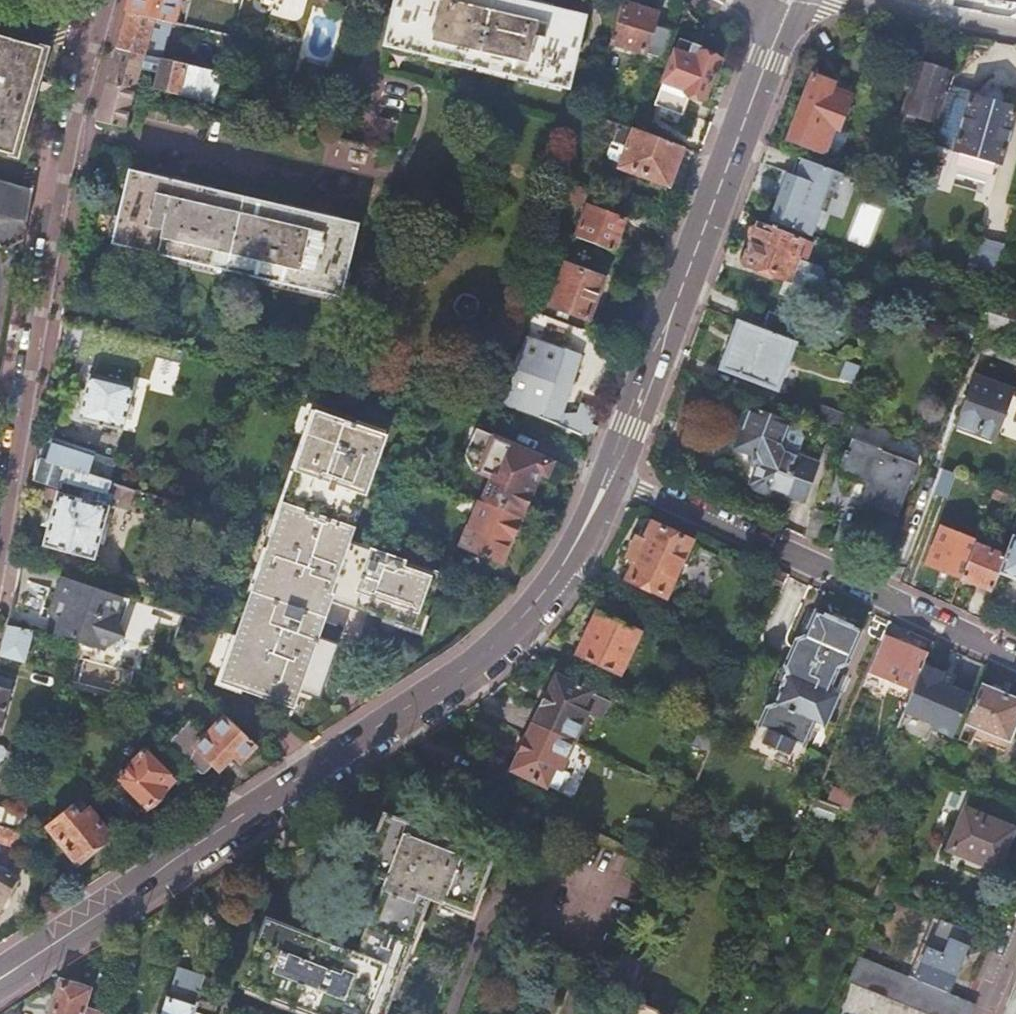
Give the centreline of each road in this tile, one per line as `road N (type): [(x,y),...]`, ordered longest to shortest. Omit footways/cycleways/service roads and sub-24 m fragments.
road 1 (tertiary): [(610,479),(562,569),(484,657),(24,963)]
road 2 (residential): [(112,0),(68,176),(0,563)]
road 3 (tertiary): [(793,0),(610,479)]
road 4 (residential): [(610,479),(1015,655)]
road 5 (residential): [(871,0),(1015,25)]

